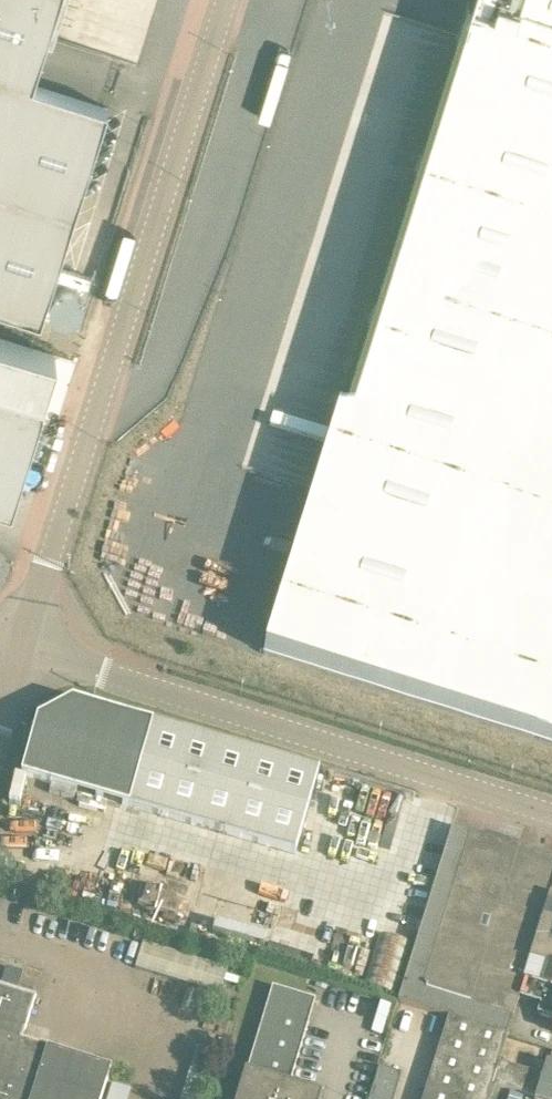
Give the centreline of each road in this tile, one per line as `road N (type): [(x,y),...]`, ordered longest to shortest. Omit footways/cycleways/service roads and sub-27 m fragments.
road 1 (unclassified): [(19,649),(225,0)]
road 2 (unclassified): [(19,649),(551,816)]

